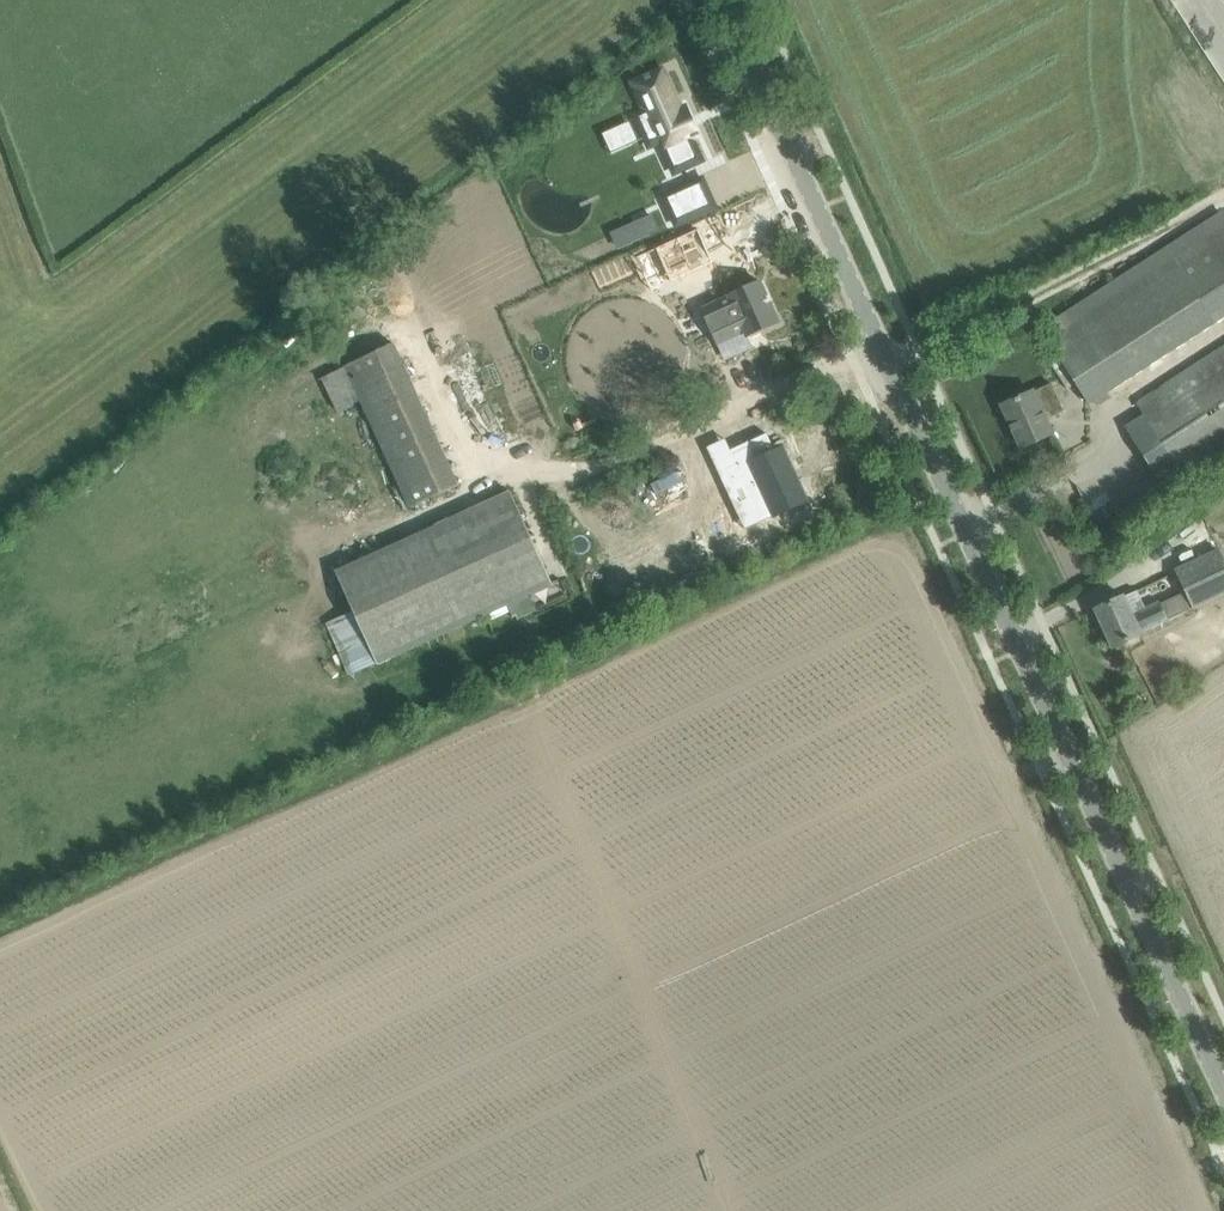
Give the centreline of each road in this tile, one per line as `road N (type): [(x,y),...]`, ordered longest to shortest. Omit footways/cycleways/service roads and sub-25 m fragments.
road 1 (unclassified): [(1223,1092),(721,0)]

